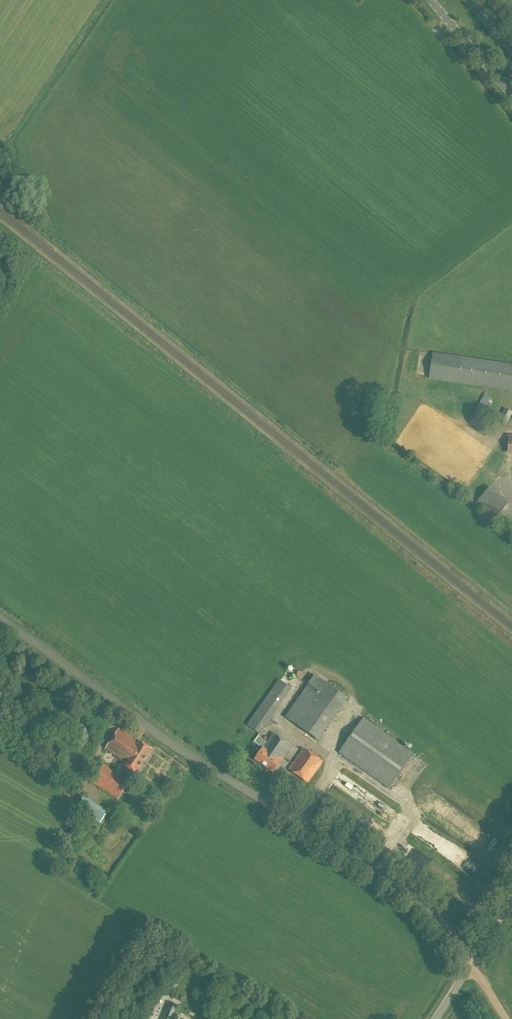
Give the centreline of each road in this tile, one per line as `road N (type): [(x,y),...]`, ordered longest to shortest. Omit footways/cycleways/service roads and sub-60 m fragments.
road 1 (unclassified): [(435,1018),(469,962),(420,900),(0,617)]
road 2 (track): [(511,902),(469,962),(506,1018)]
road 3 (unclassified): [(511,98),(428,0)]

